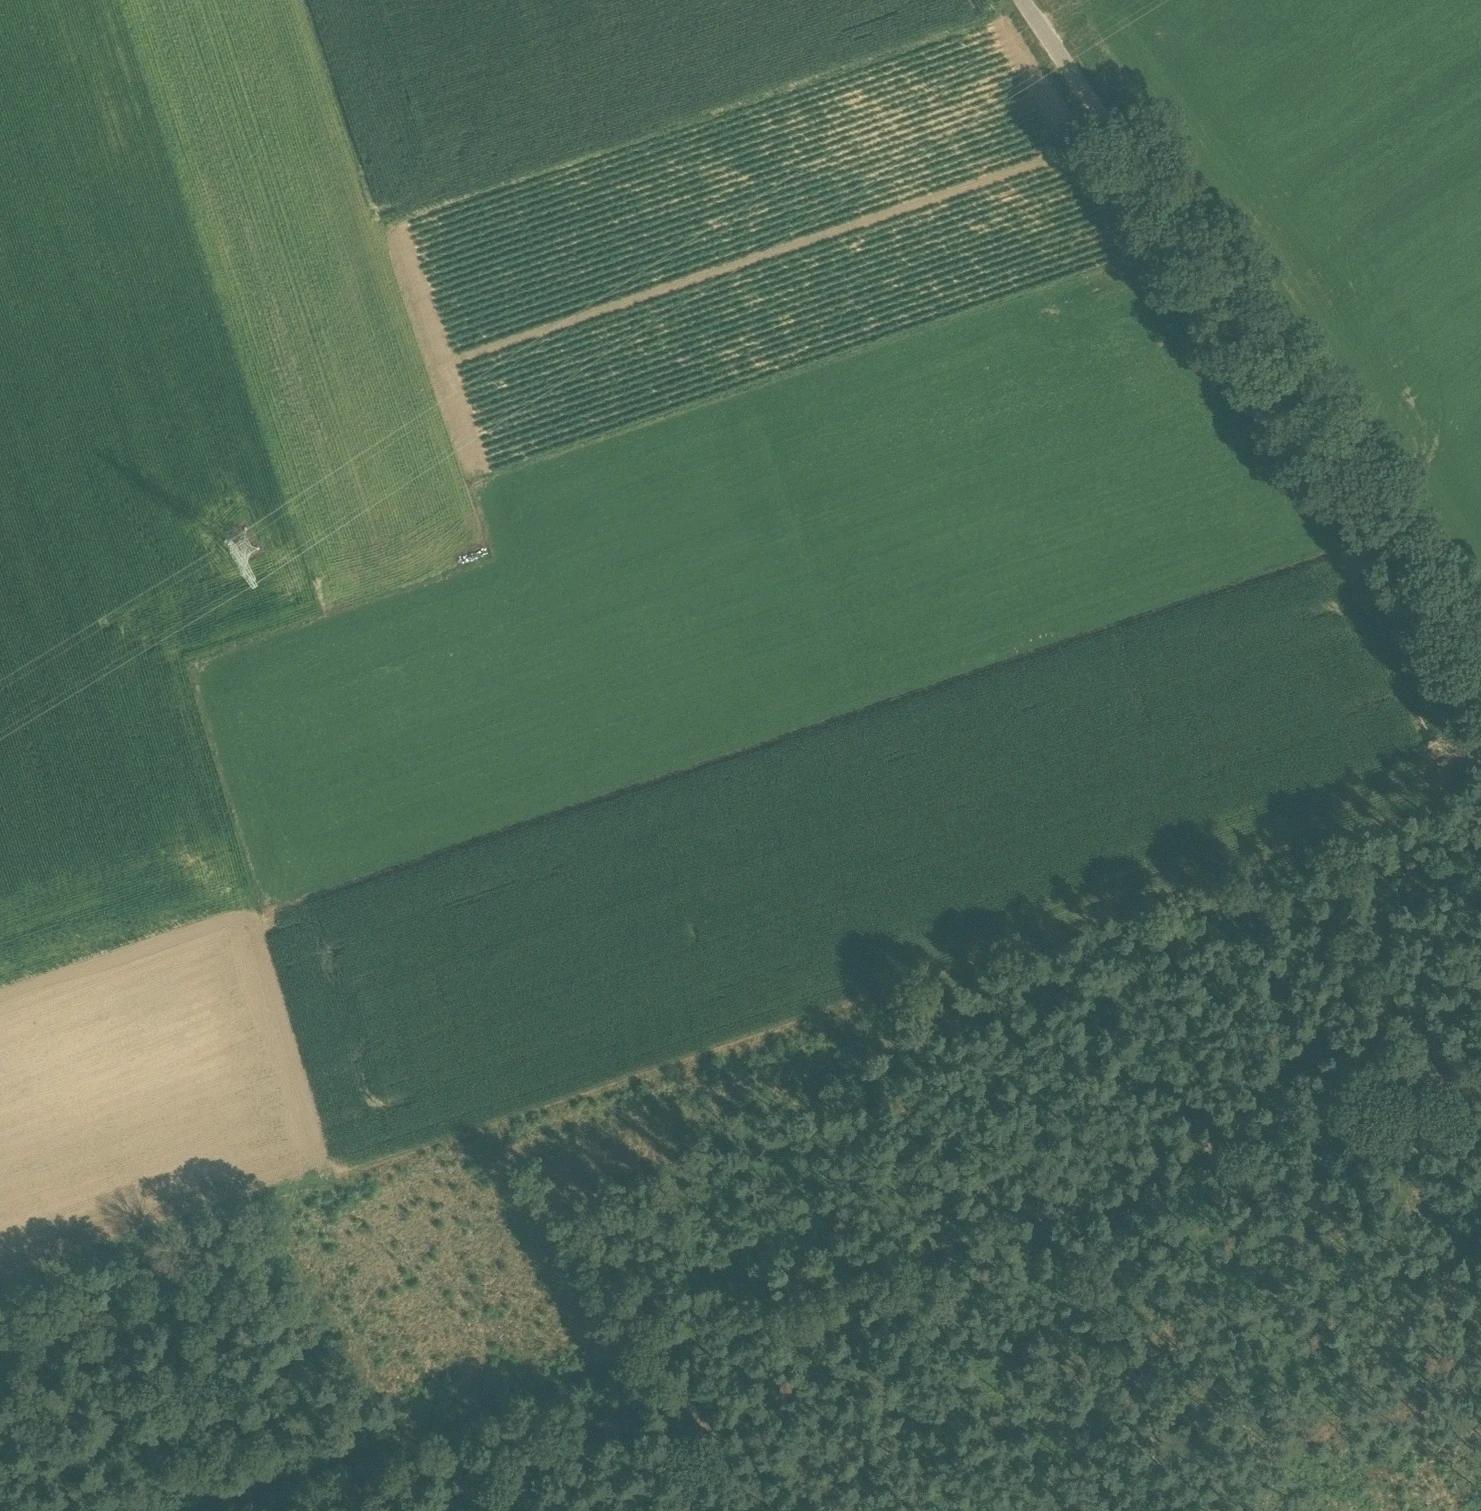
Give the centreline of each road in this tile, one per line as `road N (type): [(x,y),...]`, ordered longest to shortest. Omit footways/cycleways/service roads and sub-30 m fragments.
road 1 (unclassified): [(1480,668),(1027,0)]
road 2 (track): [(666,1345),(783,1510)]

